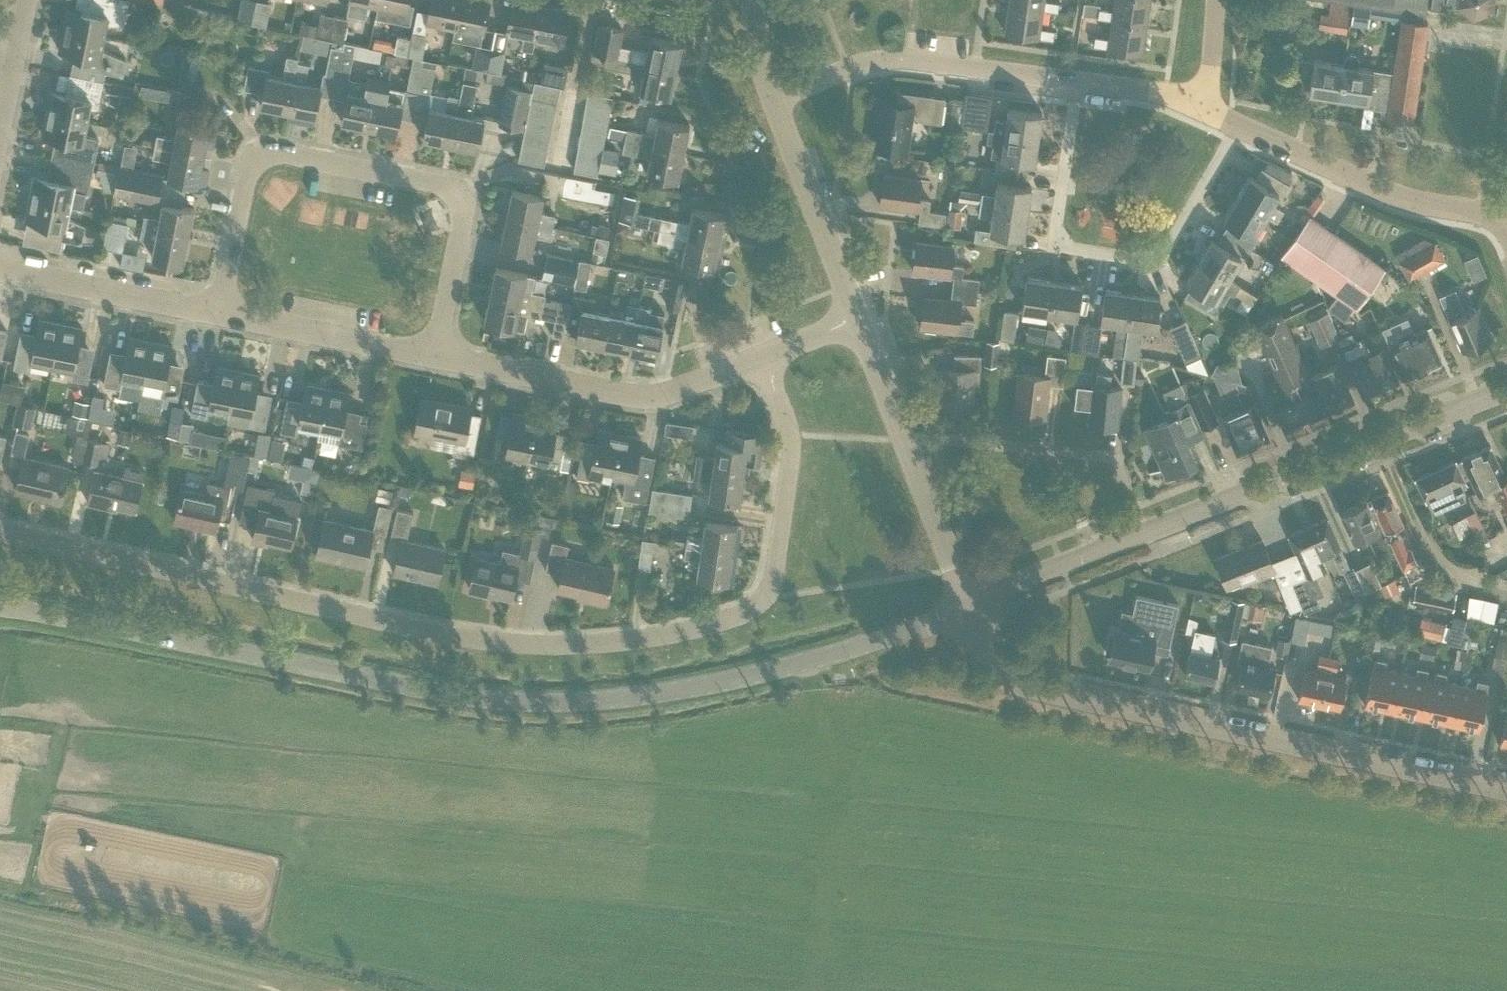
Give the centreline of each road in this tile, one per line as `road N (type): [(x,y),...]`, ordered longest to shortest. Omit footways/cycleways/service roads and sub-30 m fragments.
road 1 (residential): [(0,532),(469,639),(578,647),(657,641),(715,624),(762,595),(779,558),(787,417),(768,357)]
road 2 (tertiary): [(0,604),(445,692),(552,702),(754,674),(935,623),(971,602)]
road 3 (residential): [(1506,787),(1027,686),(987,646),(971,602)]
road 4 (tertiary): [(971,602),(1506,391)]
road 5 (residential): [(437,357),(464,211),(460,196),(441,185),(276,151),(259,155),(250,164),(218,311)]
road 6 (residential): [(1240,124),(1159,264),(1054,245),(1077,81)]
road 7 (residential): [(768,357),(670,394),(622,397),(437,357)]
road 8 (residential): [(1077,81),(893,58),(778,97)]
road 9 (residential): [(971,602),(862,325)]
road 10 (residential): [(1506,217),(1395,195),(1240,124)]
road 11 (residential): [(862,325),(778,97)]
road 12 (residential): [(437,357),(218,311)]
road 13 (residential): [(218,311),(0,266)]
road 14 (residential): [(0,142),(30,0)]
road 15 (residential): [(1200,106),(1077,81)]

